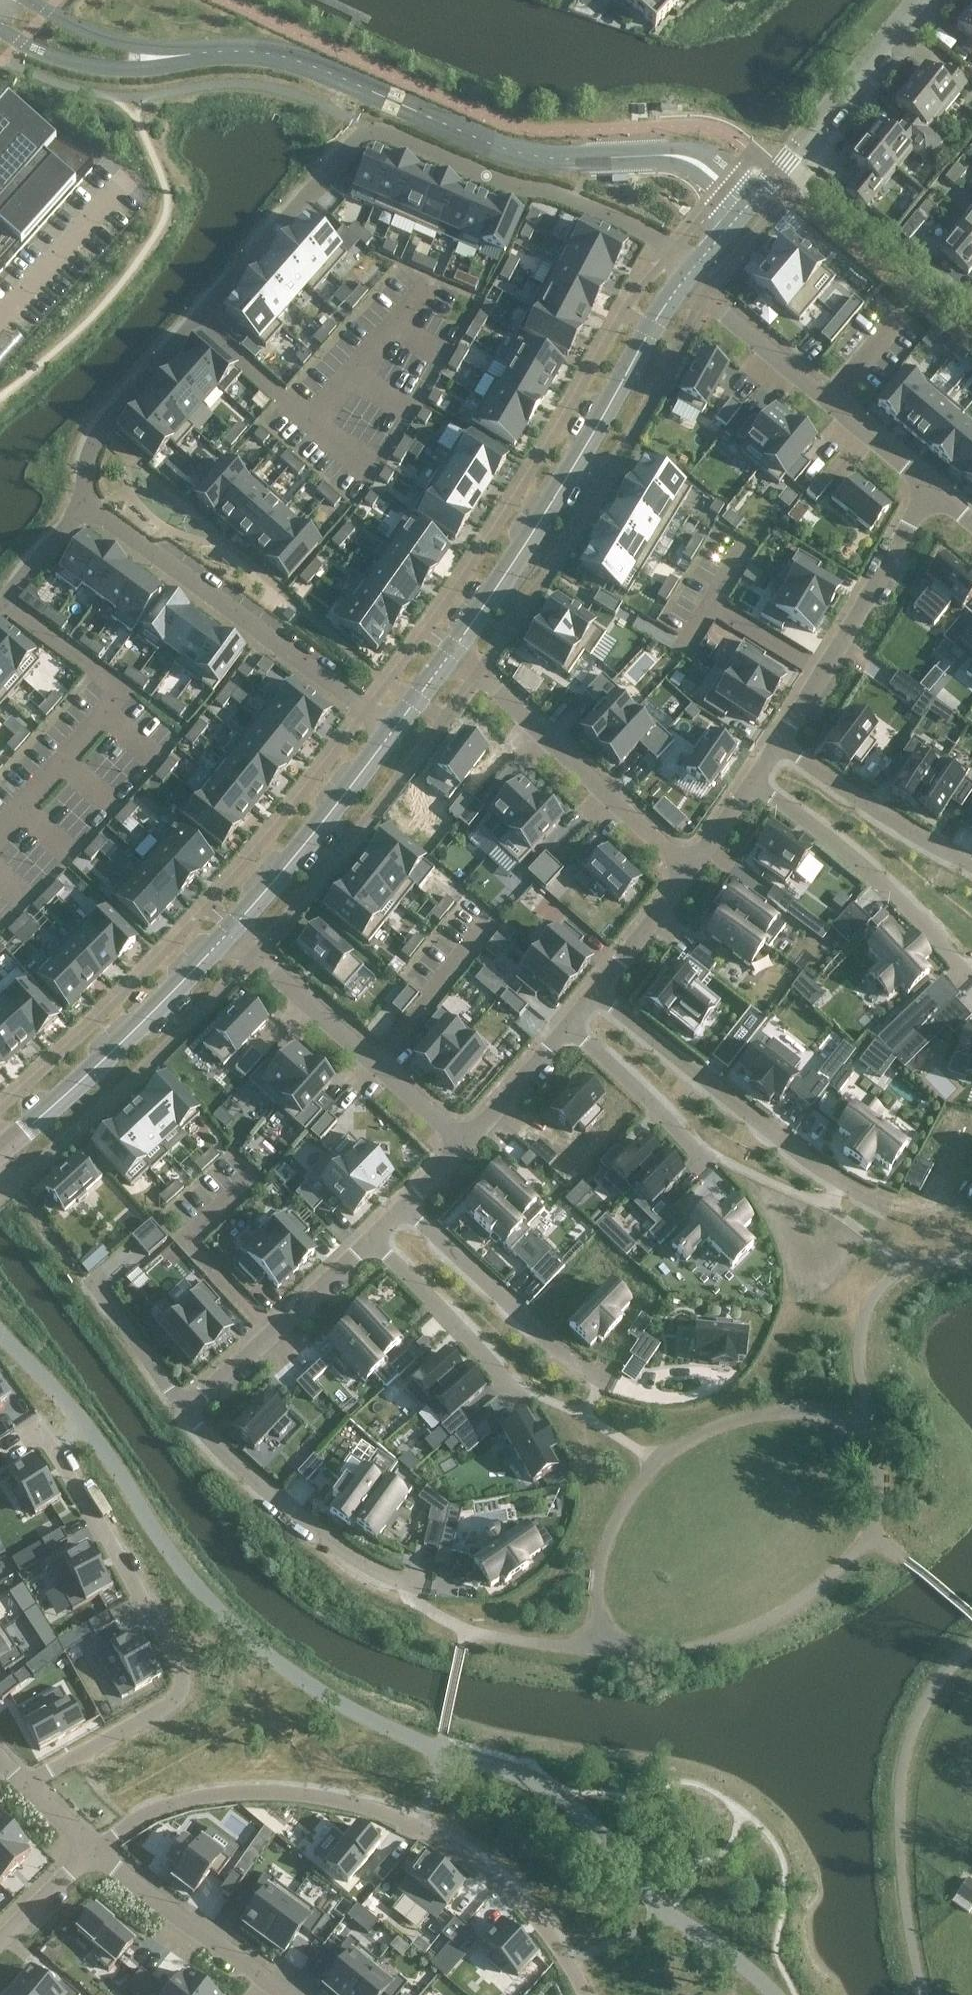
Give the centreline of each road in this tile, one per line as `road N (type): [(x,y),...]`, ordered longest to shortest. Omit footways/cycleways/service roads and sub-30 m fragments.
road 1 (residential): [(82,502),(97,430),(346,150),(373,132),(520,186),(574,197),(672,252)]
road 2 (residential): [(97,1852),(150,1811),(216,1795),(291,1792),(363,1806),(417,1827),(493,1880),(555,1944),(584,1994)]
road 3 (residential): [(29,1789),(166,1702),(182,1679),(32,1423)]
road 4 (residential): [(452,652),(691,272)]
road 5 (residential): [(82,502),(393,730)]
road 6 (residential): [(596,993),(779,1142),(889,1208)]
road 7 (residential): [(691,272),(917,0)]
road 8 (residential): [(691,272),(691,289),(931,492)]
road 9 (residential): [(691,868),(452,652)]
road 10 (residential): [(0,1152),(227,934)]
road 11 (residential): [(227,934),(458,1145)]
road 12 (residential): [(931,492),(778,746)]
road 13 (residential): [(185,1409),(205,1439),(329,1543),(414,1584)]
road 14 (residential): [(750,789),(879,885),(966,978)]
road 15 (residential): [(403,1208),(536,1336),(602,1381)]
road 16 (residential): [(227,934),(393,730)]
road 17 (residential): [(367,1242),(185,1409)]
road 18 (residential): [(97,1852),(279,1994)]
road 19 (residential): [(778,746),(971,864)]
road 20 (residential): [(367,1242),(446,1319),(512,1401)]
road 21 (residential): [(564,1032),(706,1166)]
road 22 (residential): [(91,1283),(185,1409)]
road 23 (residential): [(691,868),(596,993)]
road 24 (residential): [(564,1032),(458,1145)]
road 25 (residential): [(0,1940),(97,1852)]
road 26 (residential): [(0,602),(82,502)]

